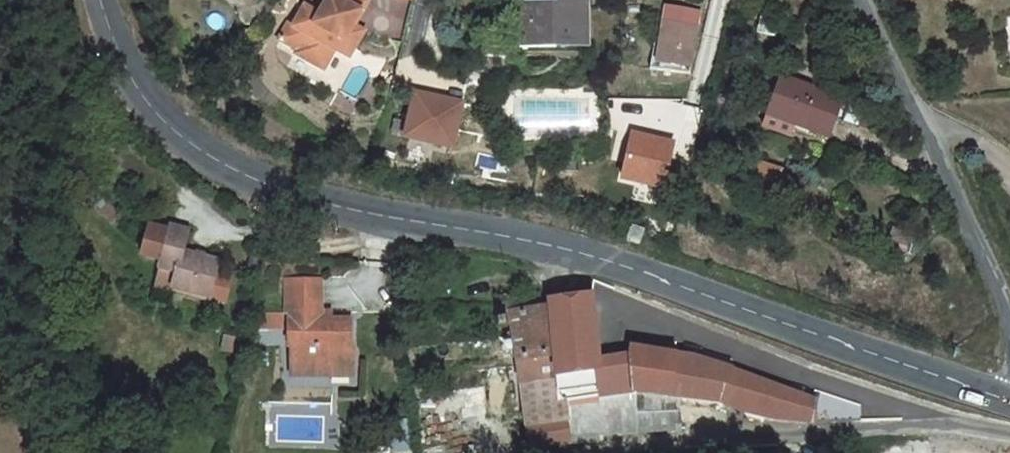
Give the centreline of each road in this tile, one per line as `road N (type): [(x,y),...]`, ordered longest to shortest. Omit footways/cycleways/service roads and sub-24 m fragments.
road 1 (secondary): [(99,0),(138,98),(175,139),(224,174),(284,199),(533,245),(654,280),(1009,410)]
road 2 (unclassified): [(1009,415),(944,428),(533,452)]
road 3 (unclassified): [(1009,328),(861,0)]

